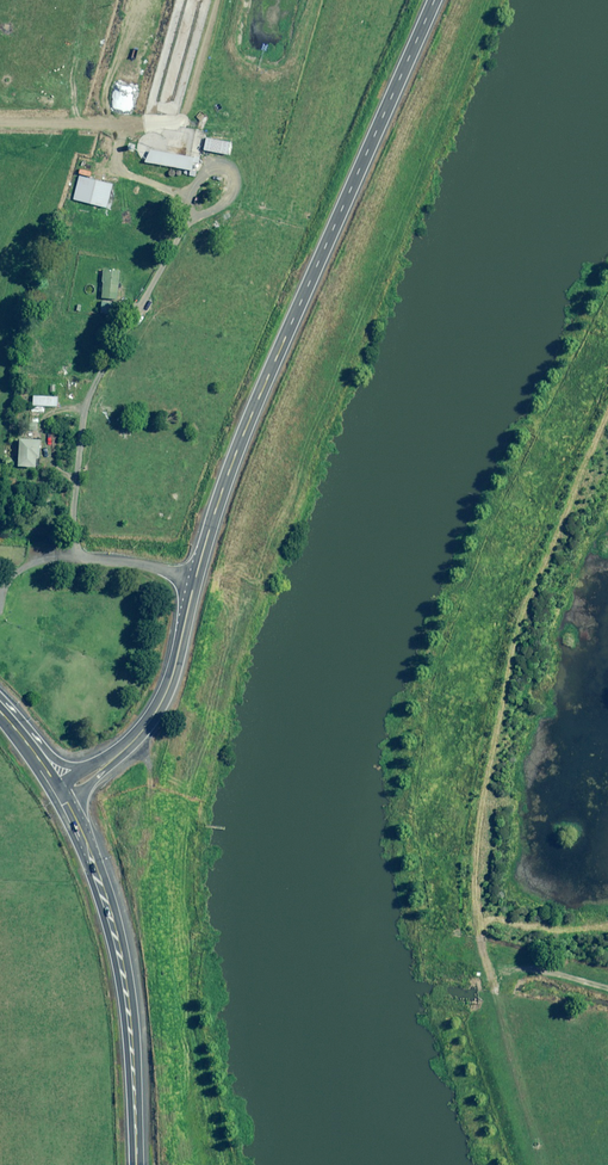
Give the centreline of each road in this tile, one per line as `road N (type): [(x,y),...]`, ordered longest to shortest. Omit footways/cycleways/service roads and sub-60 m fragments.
road 1 (secondary): [(194,583),(262,391),(435,0)]
road 2 (trunk): [(133,1164),(121,967),(70,805)]
road 3 (secondary): [(116,756),(168,688),(194,583)]
road 4 (residential): [(194,583),(131,565),(51,561)]
road 5 (secondary): [(0,696),(51,756),(93,764)]

